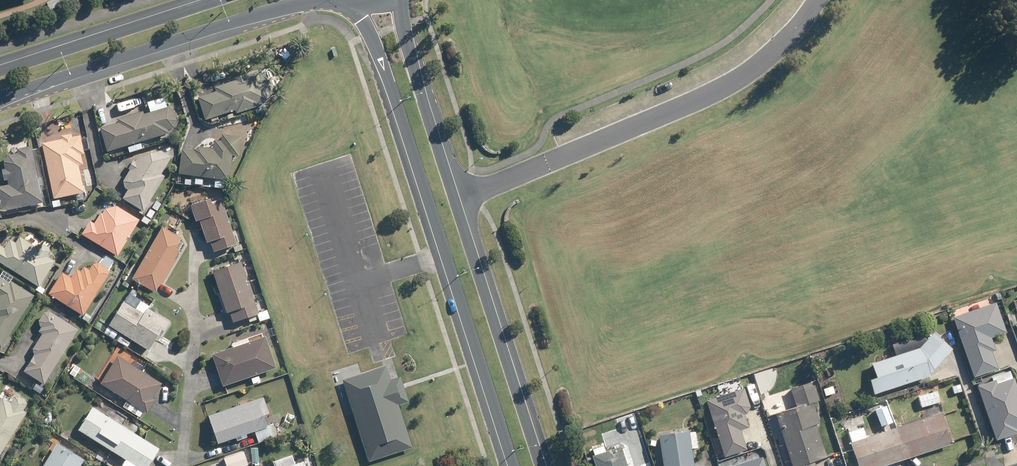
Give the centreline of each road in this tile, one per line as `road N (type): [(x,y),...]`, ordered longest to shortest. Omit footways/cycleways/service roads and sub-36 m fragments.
road 1 (tertiary): [(513,465),(380,58),(352,2)]
road 2 (tertiary): [(399,0),(541,465)]
road 3 (secondary): [(319,0),(0,99)]
road 4 (secondary): [(0,70),(215,0)]
road 5 (residential): [(181,465),(192,352),(187,294)]

